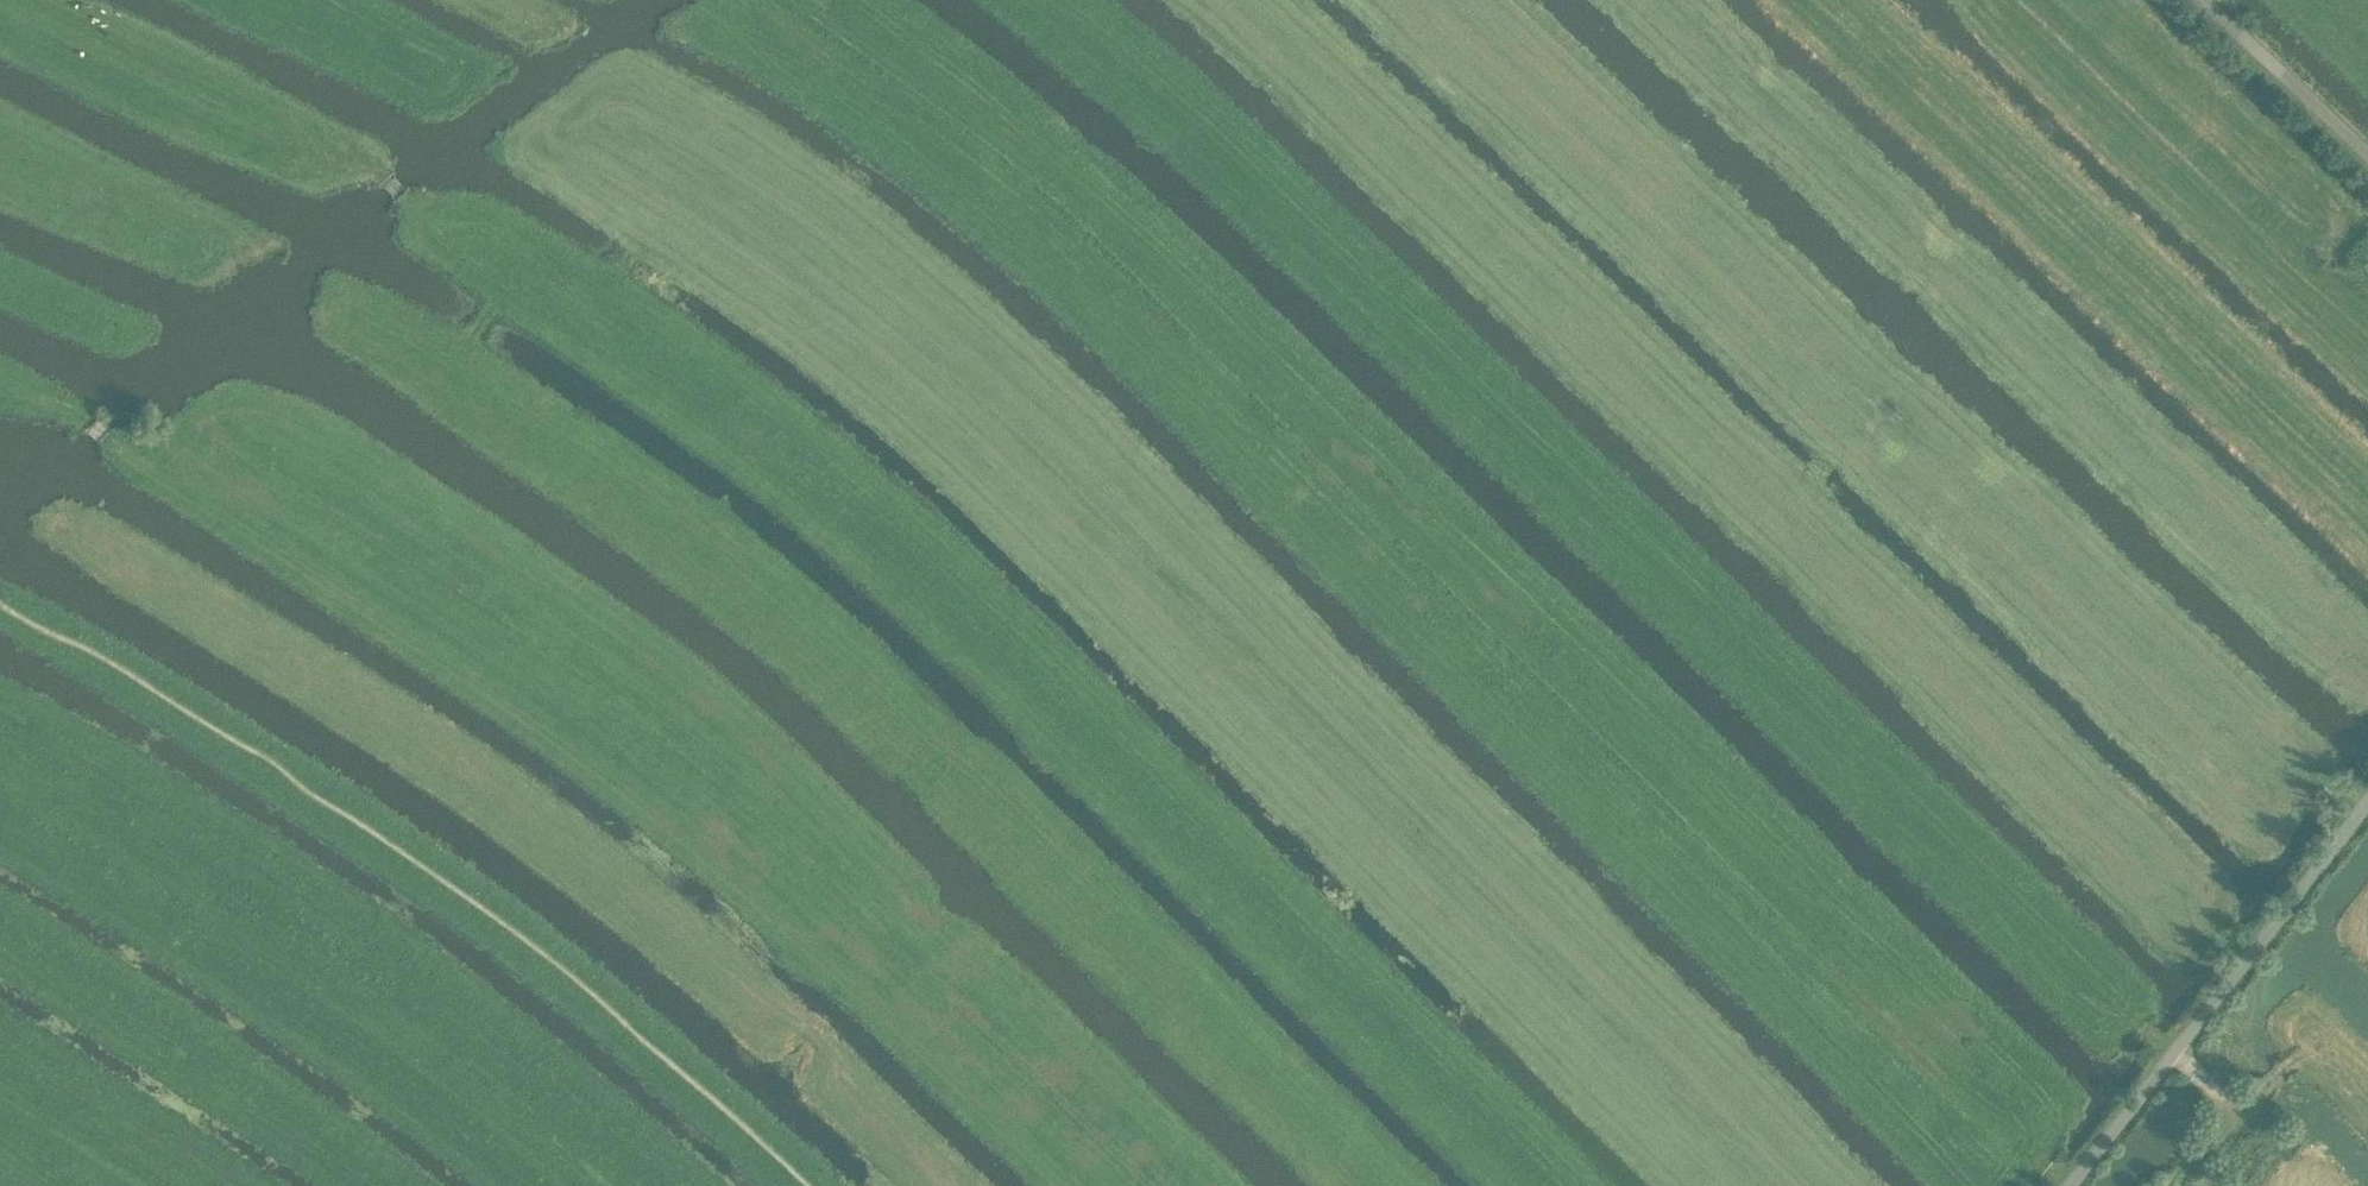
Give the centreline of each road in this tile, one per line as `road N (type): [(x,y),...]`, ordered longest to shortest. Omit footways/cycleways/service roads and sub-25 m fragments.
road 1 (unclassified): [(2069,1185),(2367,799)]
road 2 (tertiary): [(2367,153),(2203,0)]

